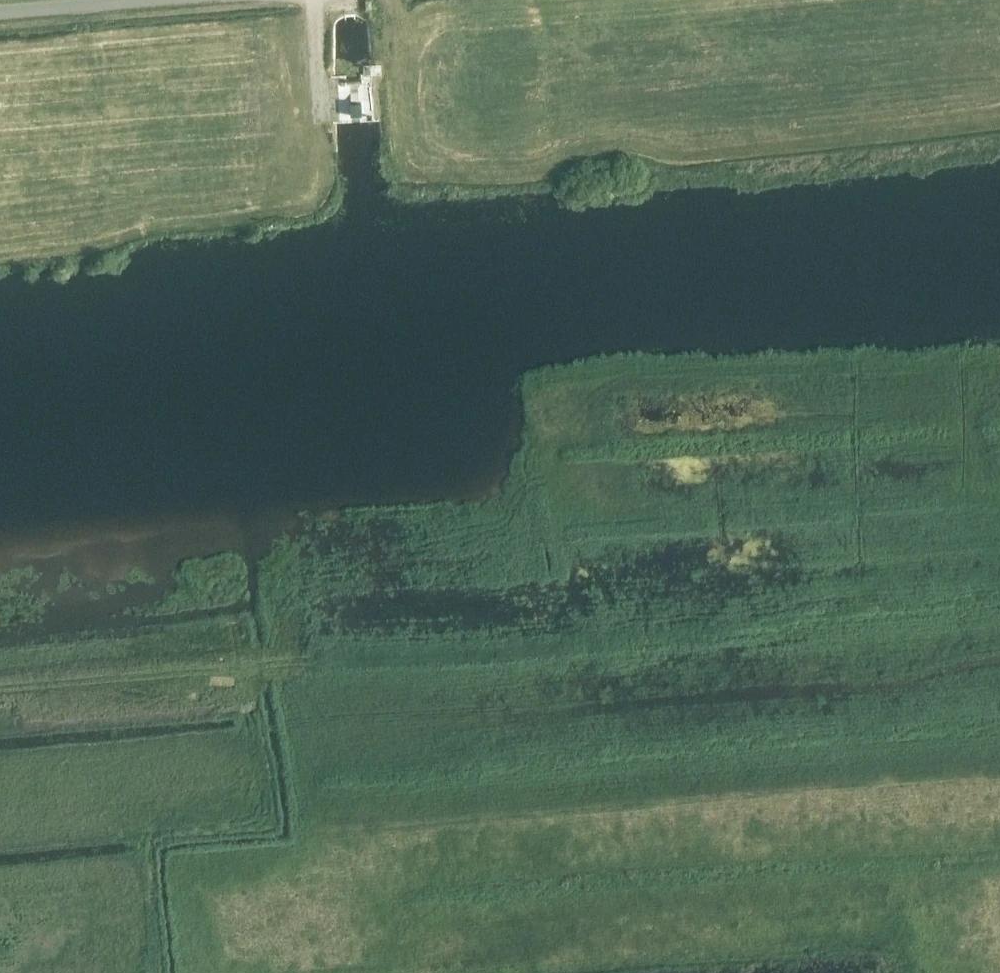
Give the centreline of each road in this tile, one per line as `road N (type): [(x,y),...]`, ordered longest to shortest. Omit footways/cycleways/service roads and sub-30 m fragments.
road 1 (unclassified): [(0,14),(155,0)]

